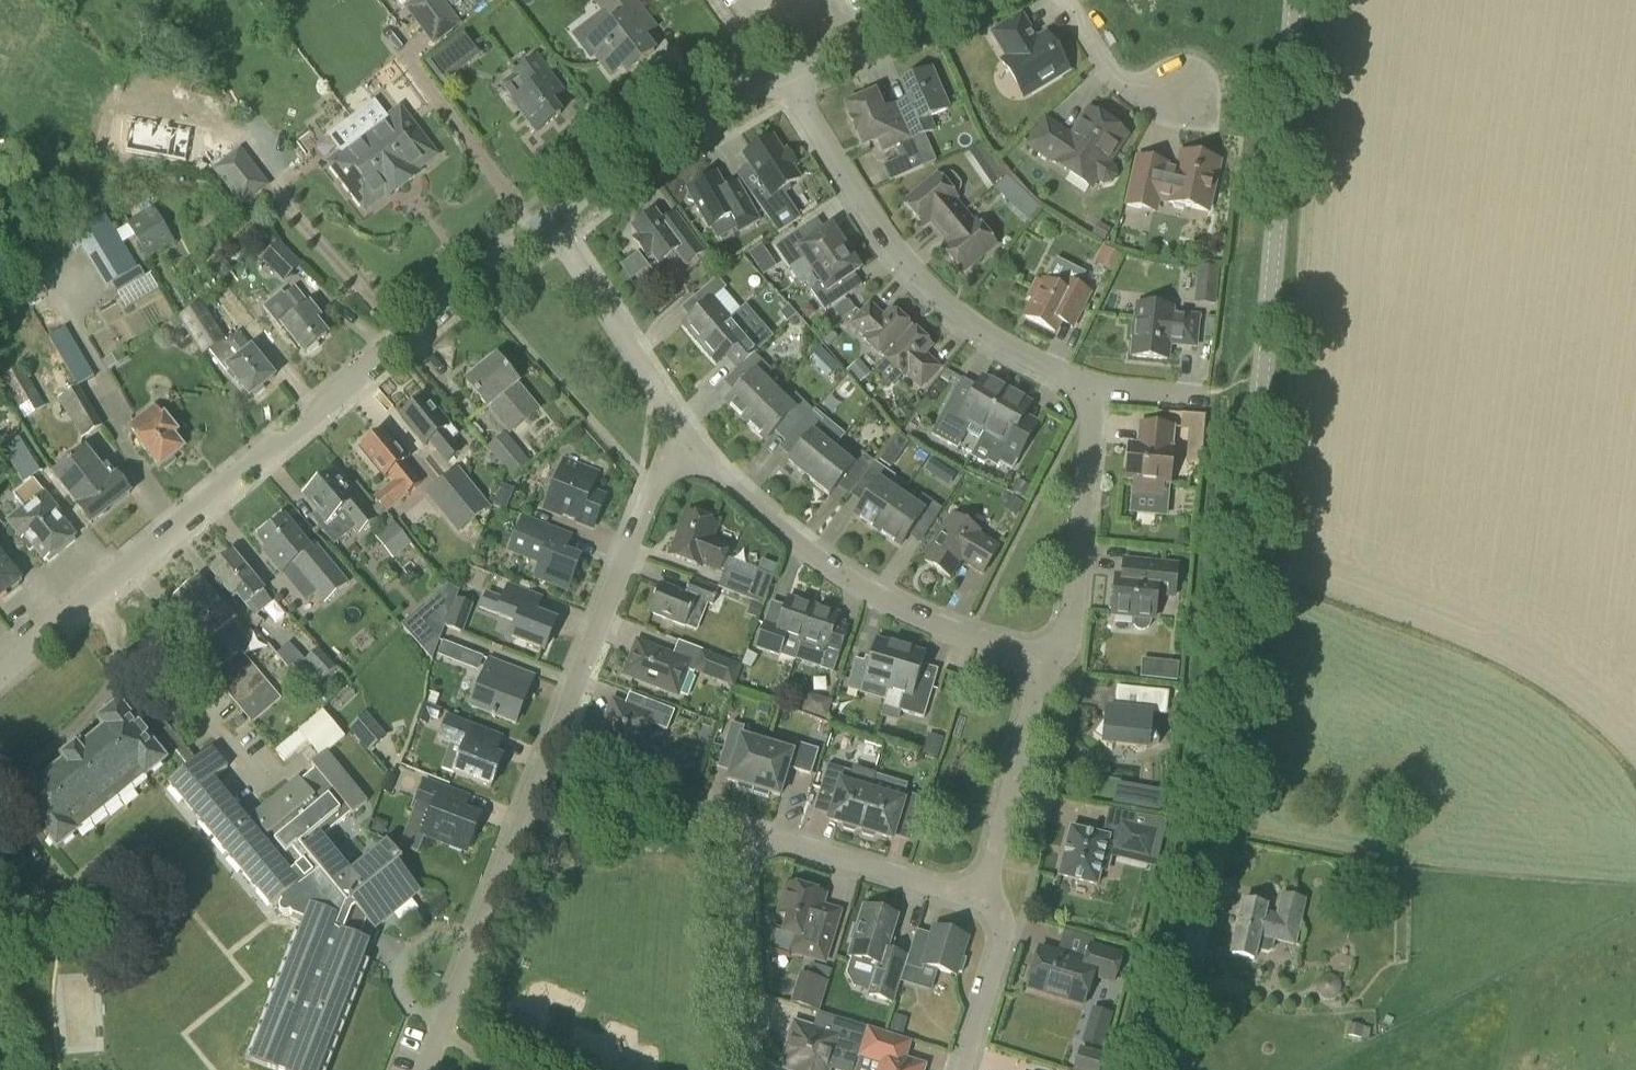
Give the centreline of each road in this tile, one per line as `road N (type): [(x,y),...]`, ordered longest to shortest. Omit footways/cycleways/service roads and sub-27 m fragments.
road 1 (tertiary): [(1162,1069),(1217,865),(1297,0)]
road 2 (residential): [(0,672),(546,222)]
road 3 (residential): [(425,1069),(659,478),(688,436)]
road 4 (residential): [(984,896),(771,837),(756,847),(742,877),(749,1069)]
road 5 (residential): [(1092,386),(1026,358),(938,302),(882,240),(784,78)]
road 6 (residential): [(688,436),(754,510),(850,586),(1040,665)]
road 7 (residential): [(1040,665),(1070,637),(1078,599),(1092,386)]
road 8 (residential): [(546,222),(719,105),(784,78)]
road 9 (residential): [(688,436),(546,222)]
road 10 (residential): [(984,896),(1040,665)]
road 11 (residential): [(784,78),(952,0)]
road 12 (residential): [(1185,101),(1115,82),(1061,0)]
road 13 (residential): [(959,1069),(1000,915)]

